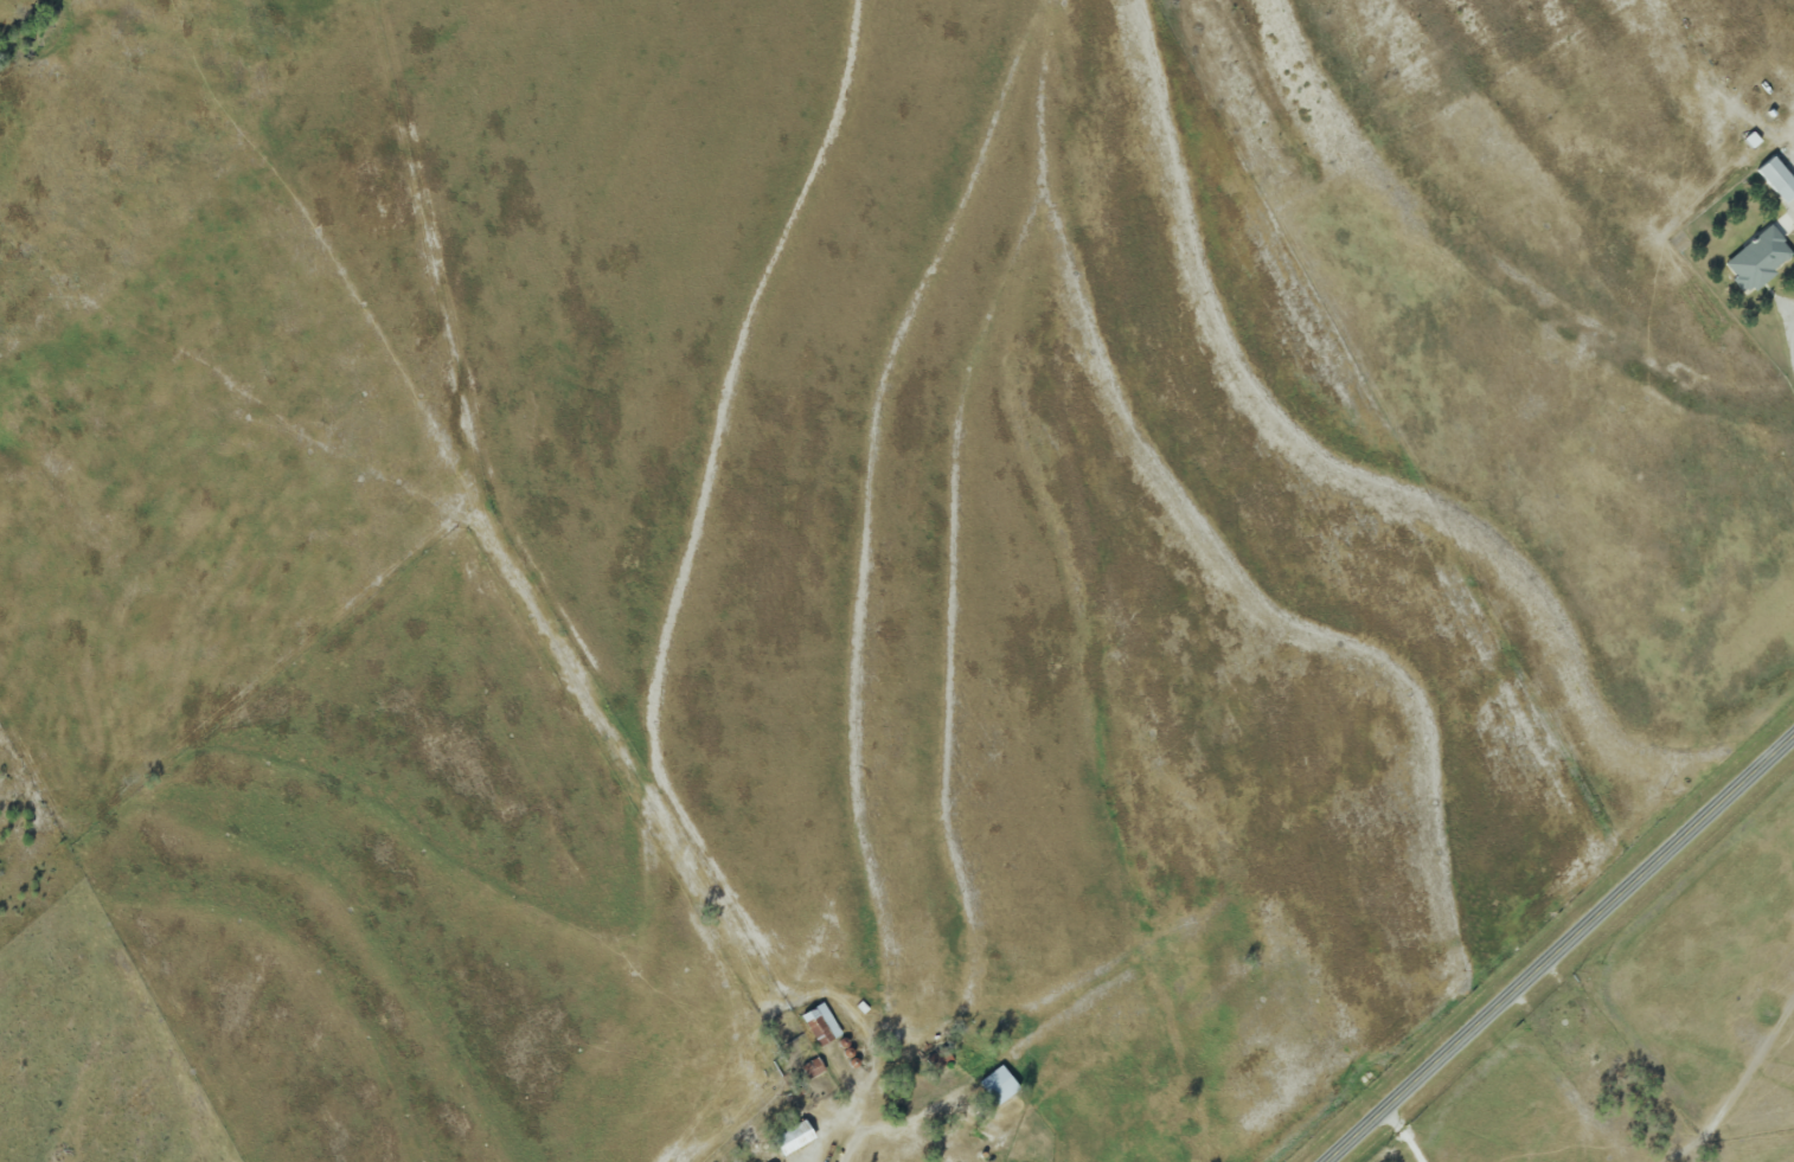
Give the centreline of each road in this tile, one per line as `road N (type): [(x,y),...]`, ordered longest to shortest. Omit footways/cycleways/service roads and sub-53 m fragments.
road 1 (secondary): [(1329,1161),(1793,741)]

